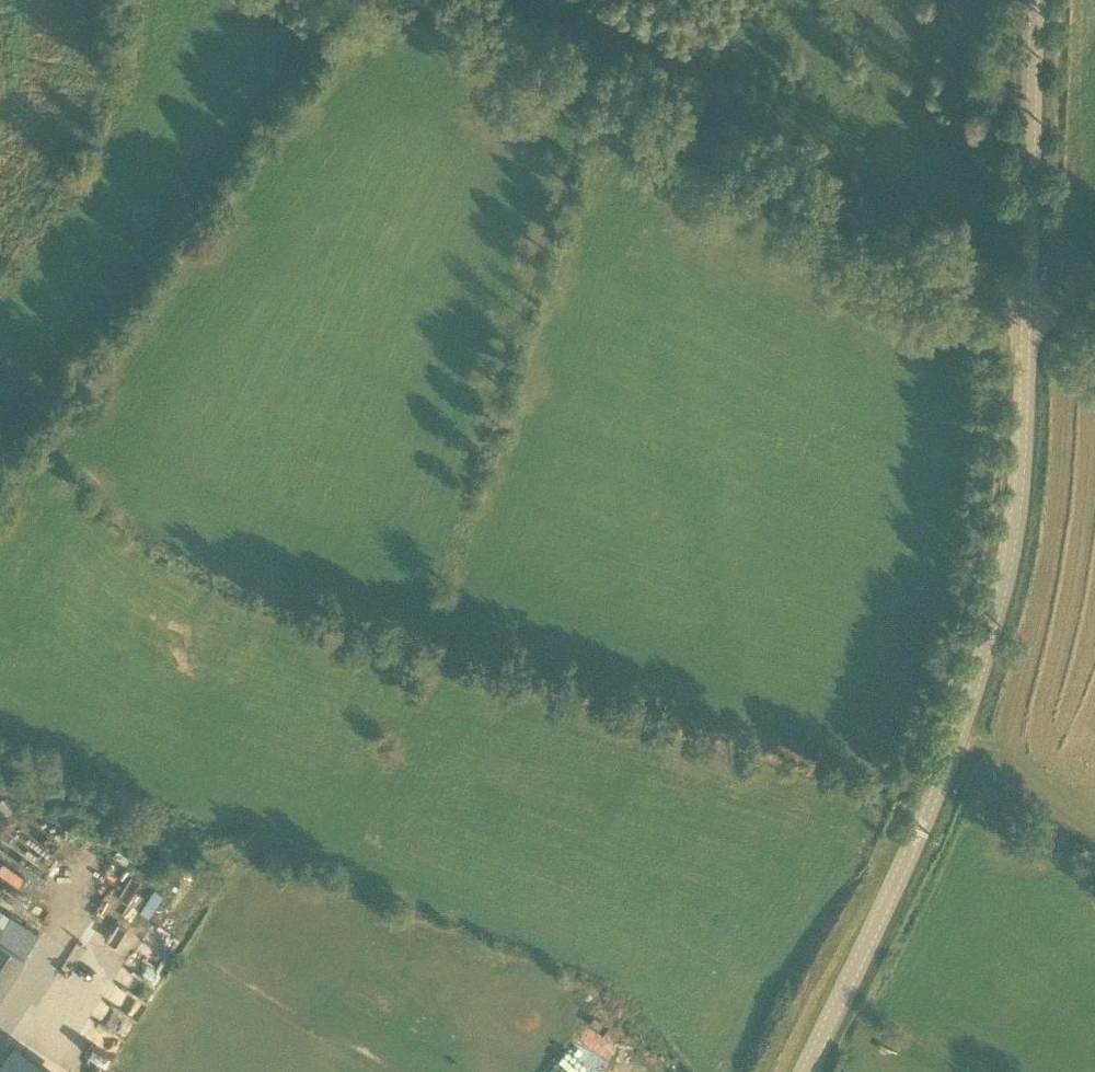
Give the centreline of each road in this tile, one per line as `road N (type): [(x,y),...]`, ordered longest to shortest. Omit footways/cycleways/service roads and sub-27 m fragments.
road 1 (unclassified): [(806,1071),(934,794),(971,696),(1010,541),(1023,387),(1032,0)]

